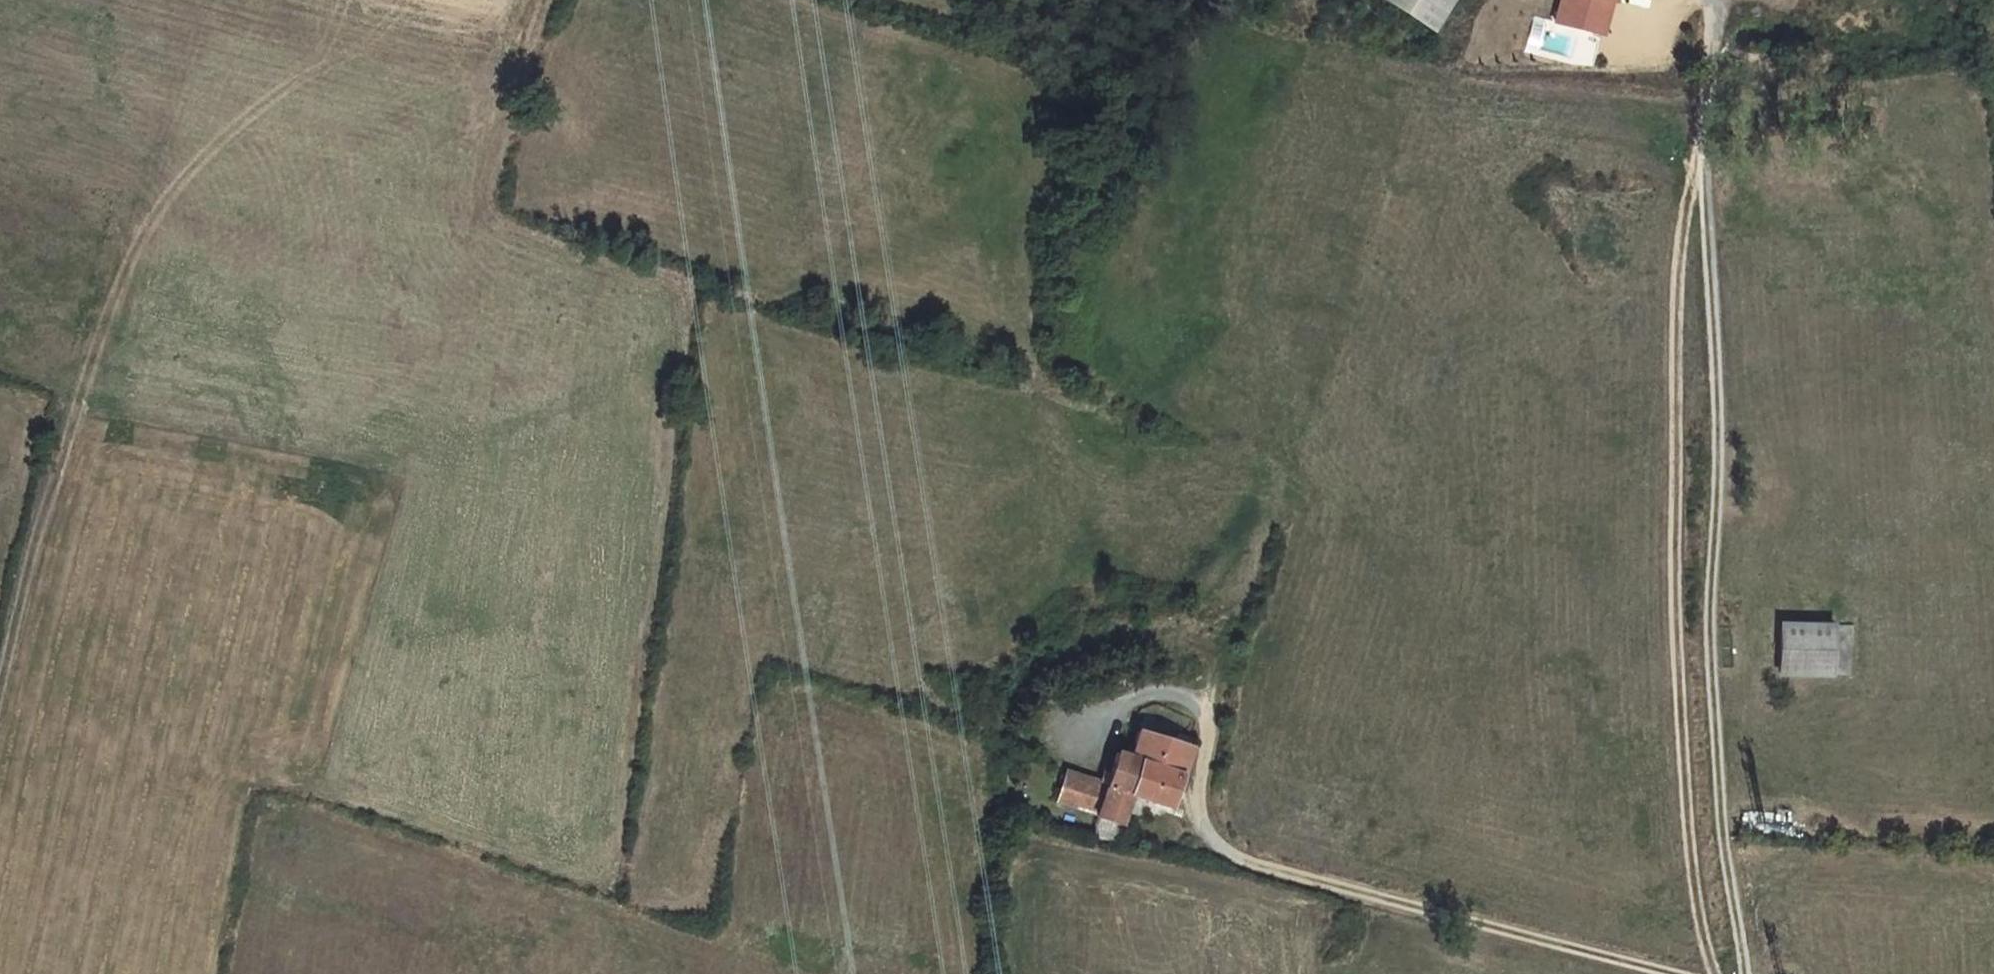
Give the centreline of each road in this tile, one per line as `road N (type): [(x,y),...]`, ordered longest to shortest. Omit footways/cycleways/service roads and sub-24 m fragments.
road 1 (track): [(1735,973),(1708,606),(1717,414),(1697,85),(1712,0)]
road 2 (track): [(1674,973),(1238,857),(1186,810),(1200,724)]

